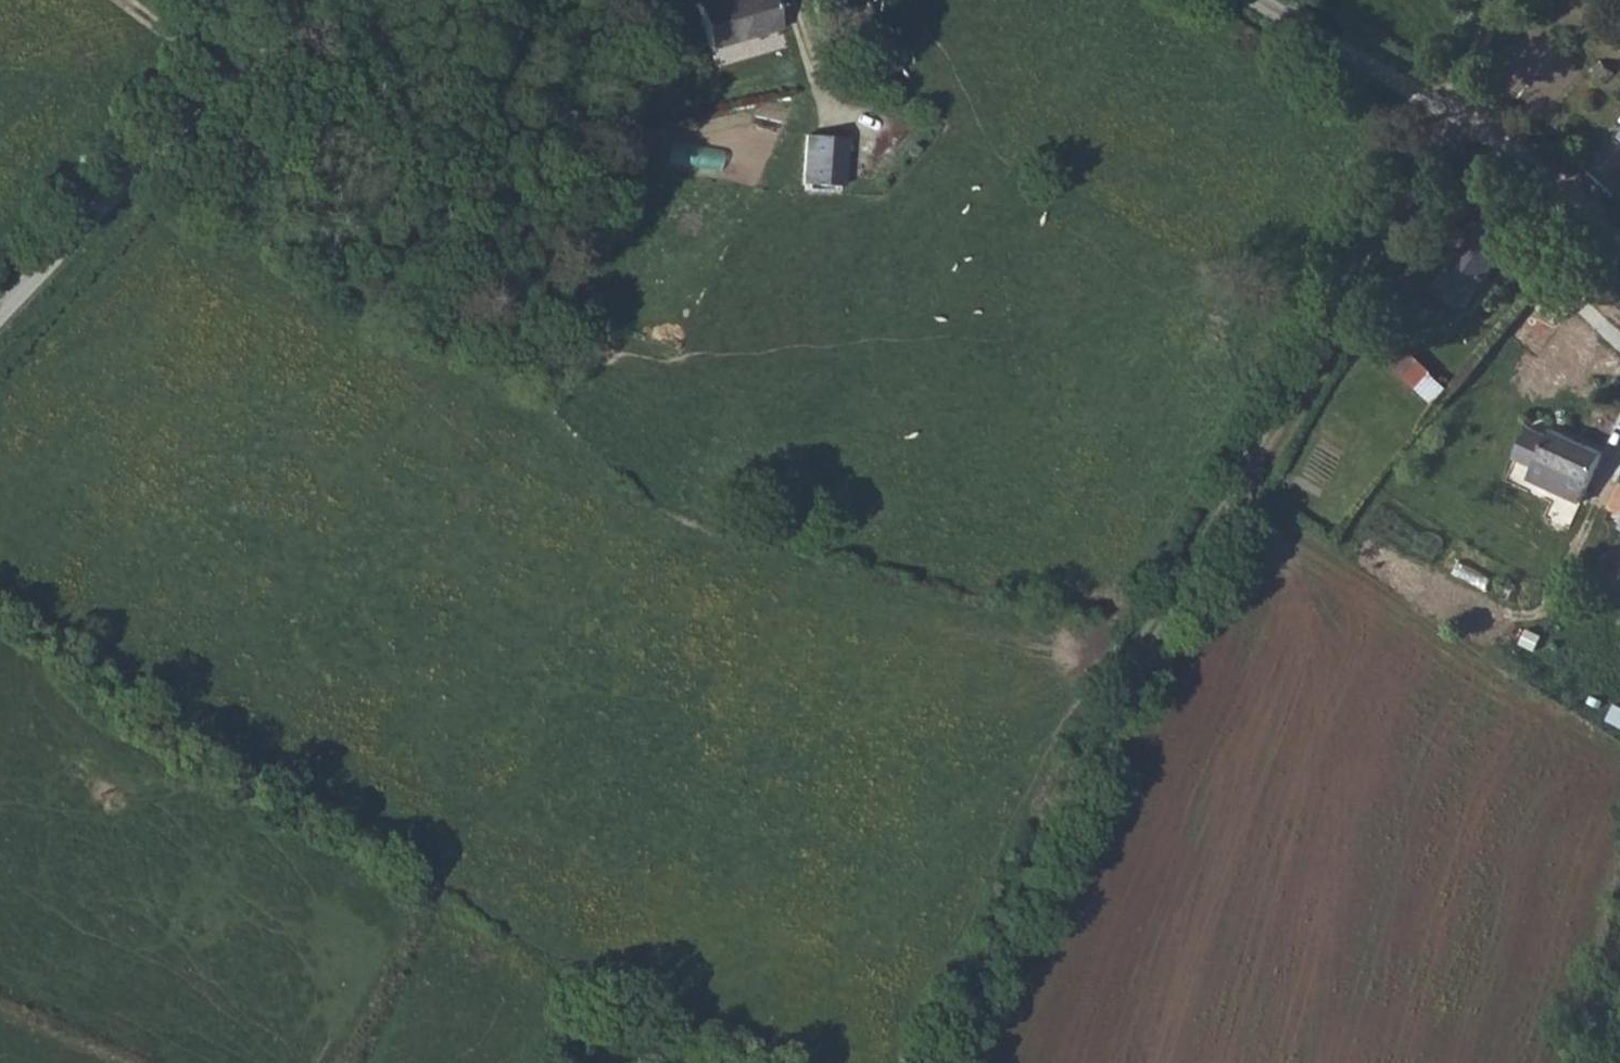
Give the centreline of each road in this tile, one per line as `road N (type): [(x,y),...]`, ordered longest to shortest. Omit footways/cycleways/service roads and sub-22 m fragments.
road 1 (unclassified): [(1242,0),(1482,135),(1619,257)]
road 2 (unclassified): [(0,313),(306,0)]
road 3 (track): [(1451,118),(1499,0)]
road 4 (track): [(235,72),(134,0)]

